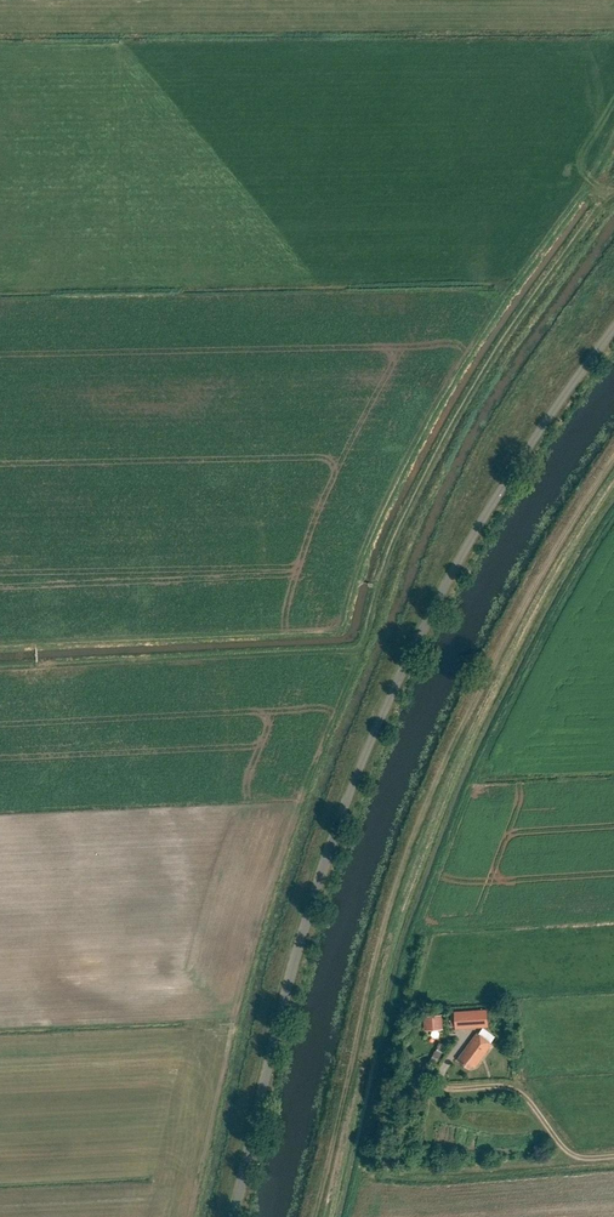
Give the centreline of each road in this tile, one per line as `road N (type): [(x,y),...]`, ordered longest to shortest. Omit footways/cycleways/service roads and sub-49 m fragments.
road 1 (unclassified): [(235,1216),(294,959),(369,743),(502,491),(613,330)]
road 2 (track): [(613,452),(540,568),(404,857),(361,1000),(312,1216)]
road 3 (track): [(613,1158),(573,1156),(529,1101),(507,1088),(440,1087)]

